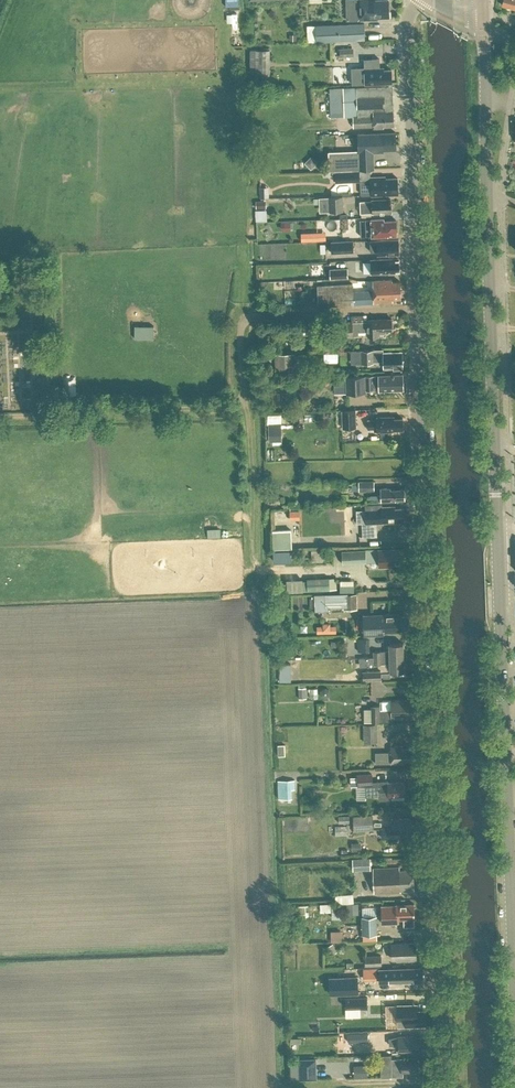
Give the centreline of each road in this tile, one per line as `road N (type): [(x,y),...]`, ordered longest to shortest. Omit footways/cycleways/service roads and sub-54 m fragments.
road 1 (unclassified): [(450,1087),(408,25),(416,0)]
road 2 (secondary): [(514,1002),(483,12)]

